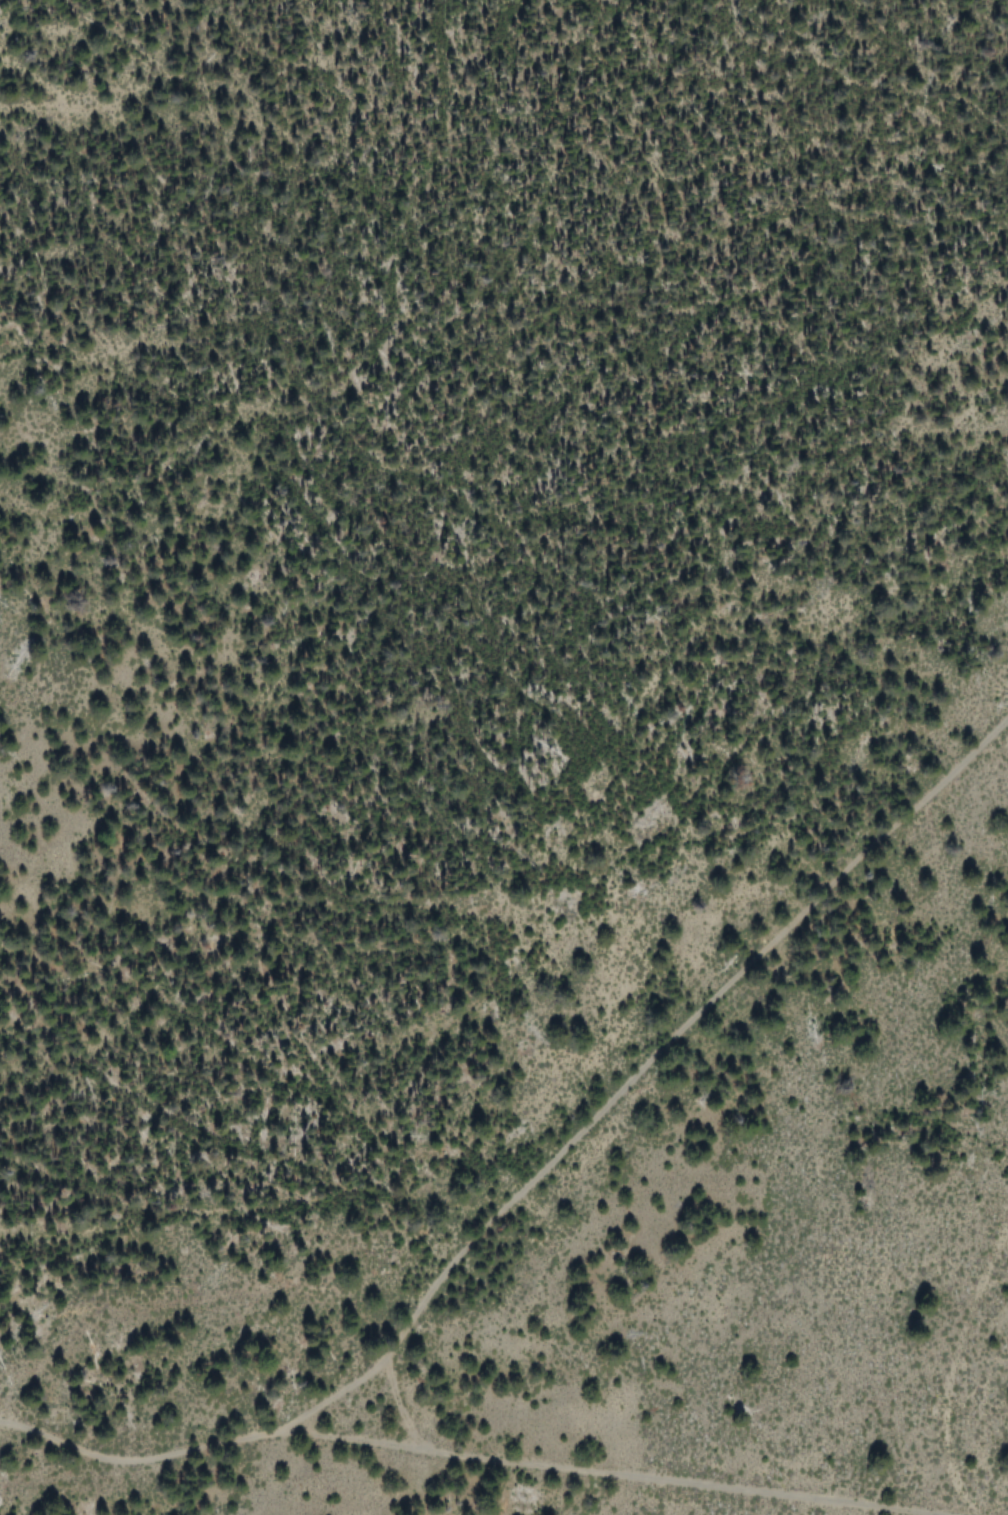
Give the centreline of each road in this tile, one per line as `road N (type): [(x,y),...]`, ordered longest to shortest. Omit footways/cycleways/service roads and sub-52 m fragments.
road 1 (track): [(916,1514),(280,1431),(181,1455),(103,1462),(0,1422)]

